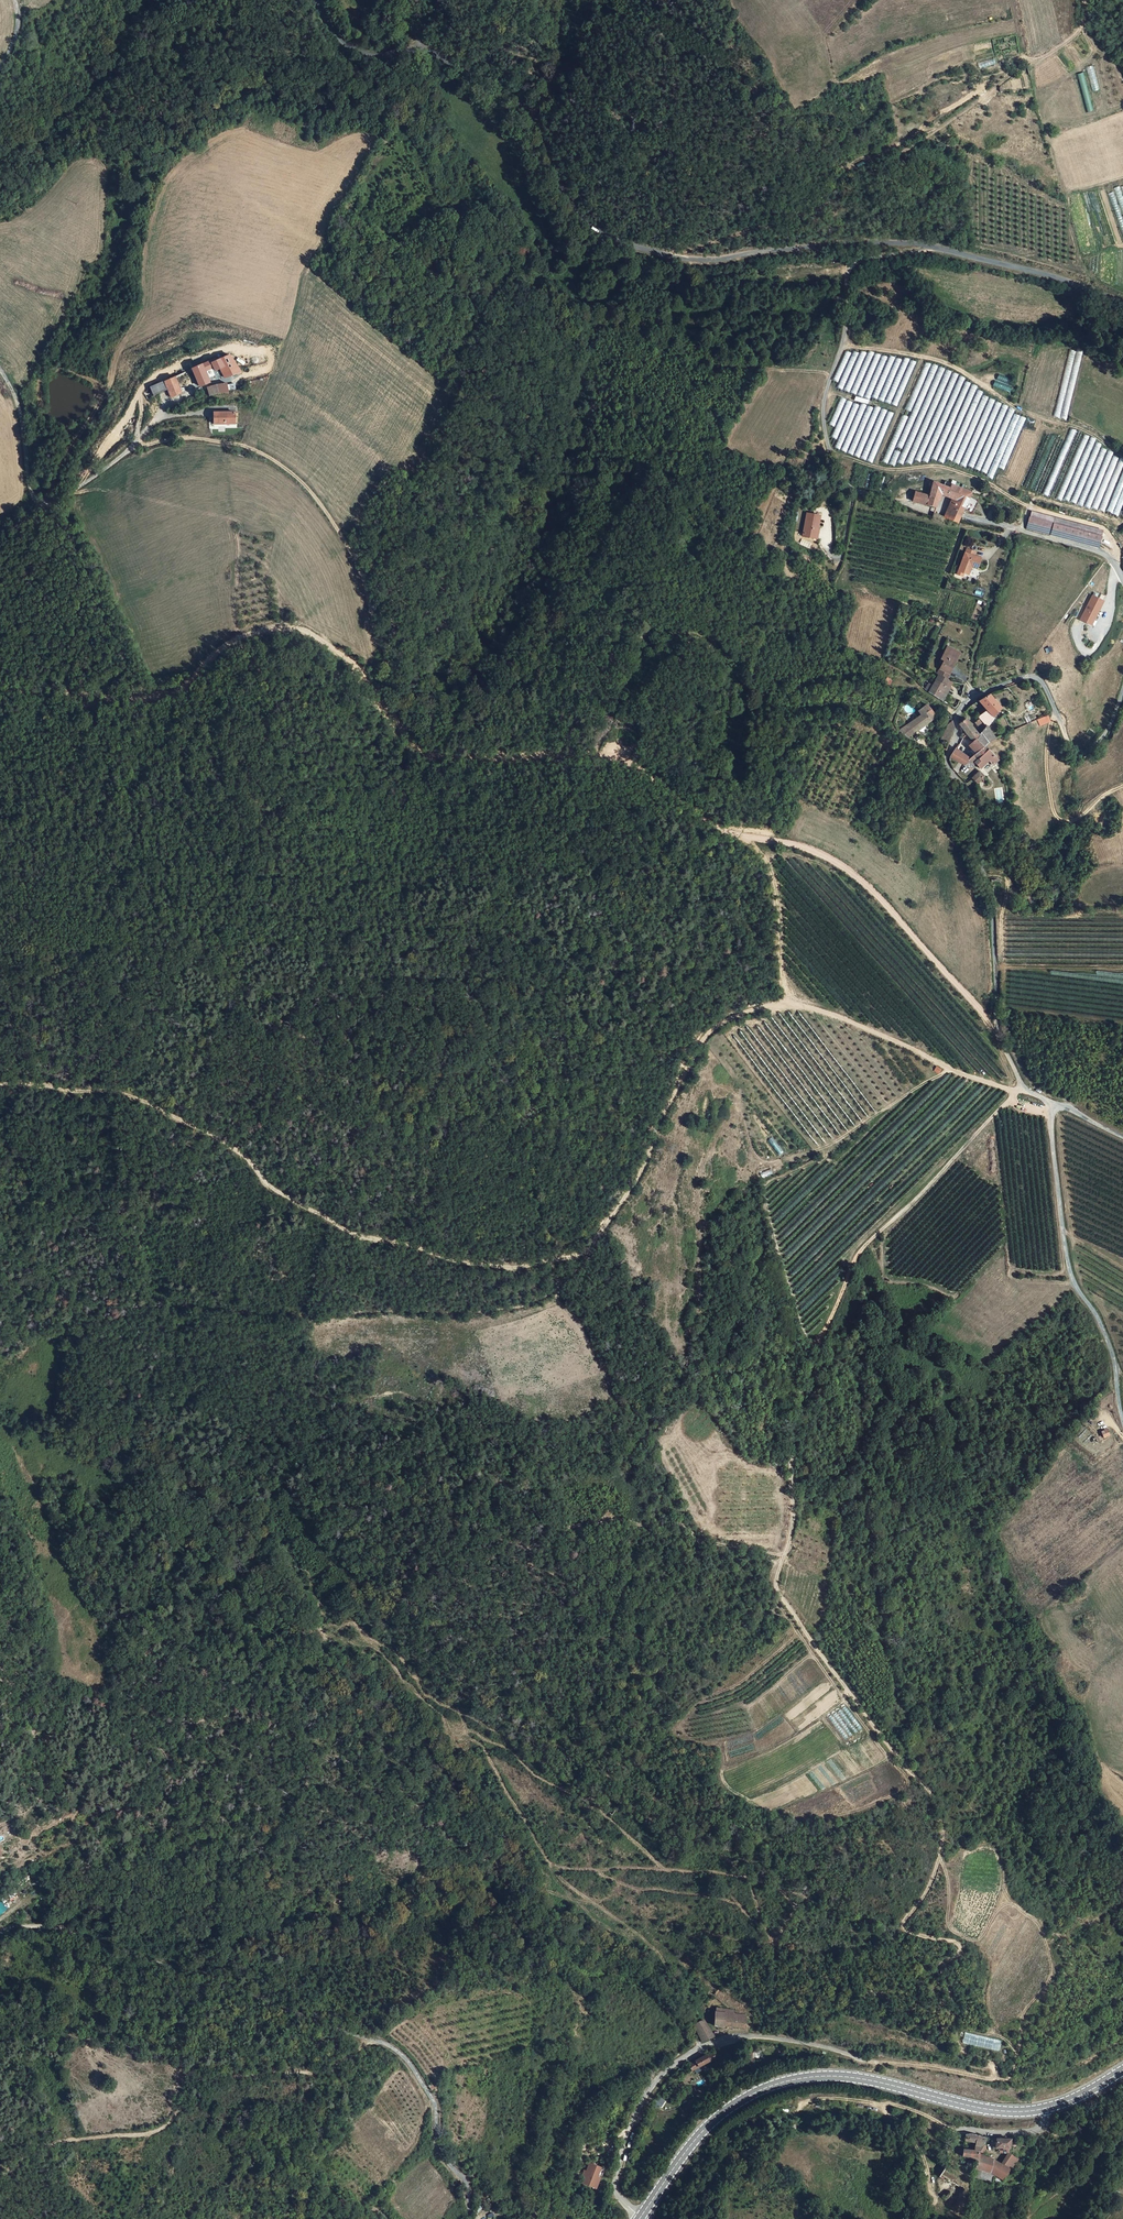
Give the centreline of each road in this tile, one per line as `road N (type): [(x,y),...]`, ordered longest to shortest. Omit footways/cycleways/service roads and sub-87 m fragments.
road 1 (track): [(865,2062),(996,2074),(961,2049),(941,1973),(941,1963),(960,1953),(960,1942),(903,1928),(940,1859),(943,1824),(932,1794),(780,1596),(777,1576),(792,1526),(790,1445),(819,1345),(858,1251),(1022,1088),(948,1069),(824,1013),(788,1007),(739,1014),(696,1045),(642,1171),(591,1242),(549,1261),(500,1270),(367,1242),(267,1185),(229,1144),(131,1092),(0,1082)]
road 2 (track): [(390,716),(421,749),(439,755),(619,759),(726,830),(823,853),(889,906),(997,1032)]
road 3 (unclassified): [(1122,690),(1107,738),(1079,754),(1042,682),(1027,676),(973,697),(956,717),(958,739),(946,756),(973,795),(992,919),(997,1032),(1022,1088),(1052,1102)]
road 4 (tertiary): [(939,249),(876,242),(703,260),(646,251),(572,207),(538,120),(518,100),(434,53),(400,52)]
road 5 (unclassified): [(469,2218),(467,2184),(435,2145),(434,2104),(389,2046),(78,1933),(0,1928)]
road 6 (secondary): [(1122,2071),(1065,2102),(1023,2111),(844,2076),(774,2085),(705,2128),(641,2217)]
road 7 (track): [(1082,23),(1063,45),(1016,70),(825,205),(675,257)]
road 8 (track): [(0,691),(147,698),(185,685),(240,638),(281,627),(311,634),(361,671),(390,716)]
road 9 (track): [(390,716),(380,627),(343,537),(311,491),(282,465),(229,442),(187,437),(136,445)]
road 10 (track): [(373,2041),(306,2076),(197,2086),(153,2137),(31,2149),(0,2167)]
road 11 (unclassified): [(865,2062),(762,2037),(724,2041),(678,2063),(645,2095),(615,2181),(618,2196),(641,2217)]
road 12 (unclassified): [(1052,1102),(1067,1265),(1110,1346),(1122,1422)]
road 13 (track): [(1018,2056),(1025,2012),(1049,1980),(1045,1942),(1037,1923),(1012,1904),(999,1908),(982,1940),(953,1930),(940,1859)]
road 14 (track): [(591,1242),(583,1265),(526,1305),(342,1315)]
road 15 (unclassified): [(136,445),(68,494),(43,501),(29,483),(19,407),(0,369)]
road 16 (track): [(1122,970),(1004,968),(1007,881),(984,875)]
road 17 (track): [(784,1553),(696,1539),(681,1524),(615,1518),(570,1527)]
road 18 (track): [(229,442),(240,638)]
road 19 (tertiary): [(1122,302),(939,249)]
road 20 (track): [(934,2196),(916,2140),(885,2105),(961,2129)]
road 21 (track): [(948,1069),(841,1138),(788,1158)]
road 22 (track): [(1055,712),(1046,759),(1056,816),(1076,820),(1122,785)]
road 23 (track): [(645,2095),(617,2095),(575,2140),(542,2218)]
road 24 (track): [(993,2079),(1010,2078),(1018,2056),(991,2028),(984,2005),(990,1965)]
road 25 (unclassified): [(939,249),(872,256),(855,265),(845,297)]

